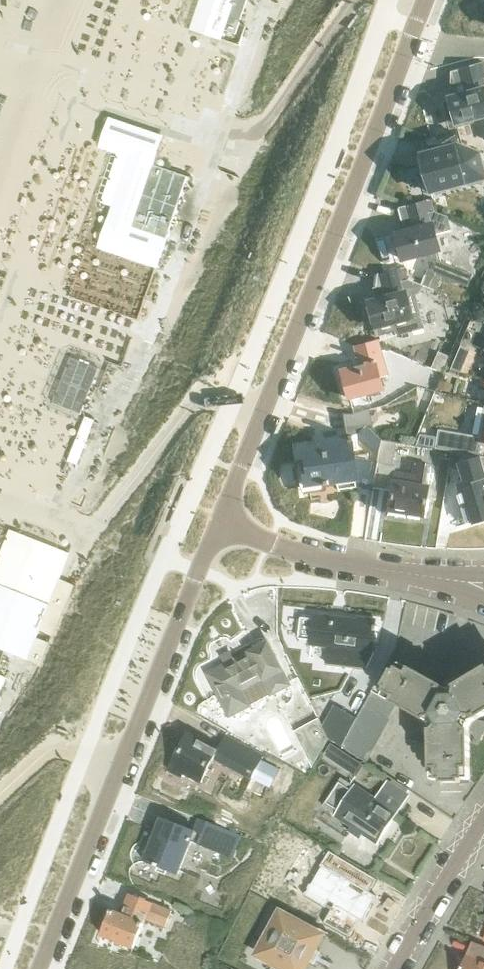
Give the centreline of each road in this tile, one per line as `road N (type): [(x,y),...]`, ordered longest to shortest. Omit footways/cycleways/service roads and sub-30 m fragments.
road 1 (tertiary): [(422,0),(221,525)]
road 2 (tertiary): [(221,525),(41,968)]
road 3 (tertiary): [(400,968),(483,824)]
road 4 (tertiary): [(351,565),(221,525)]

